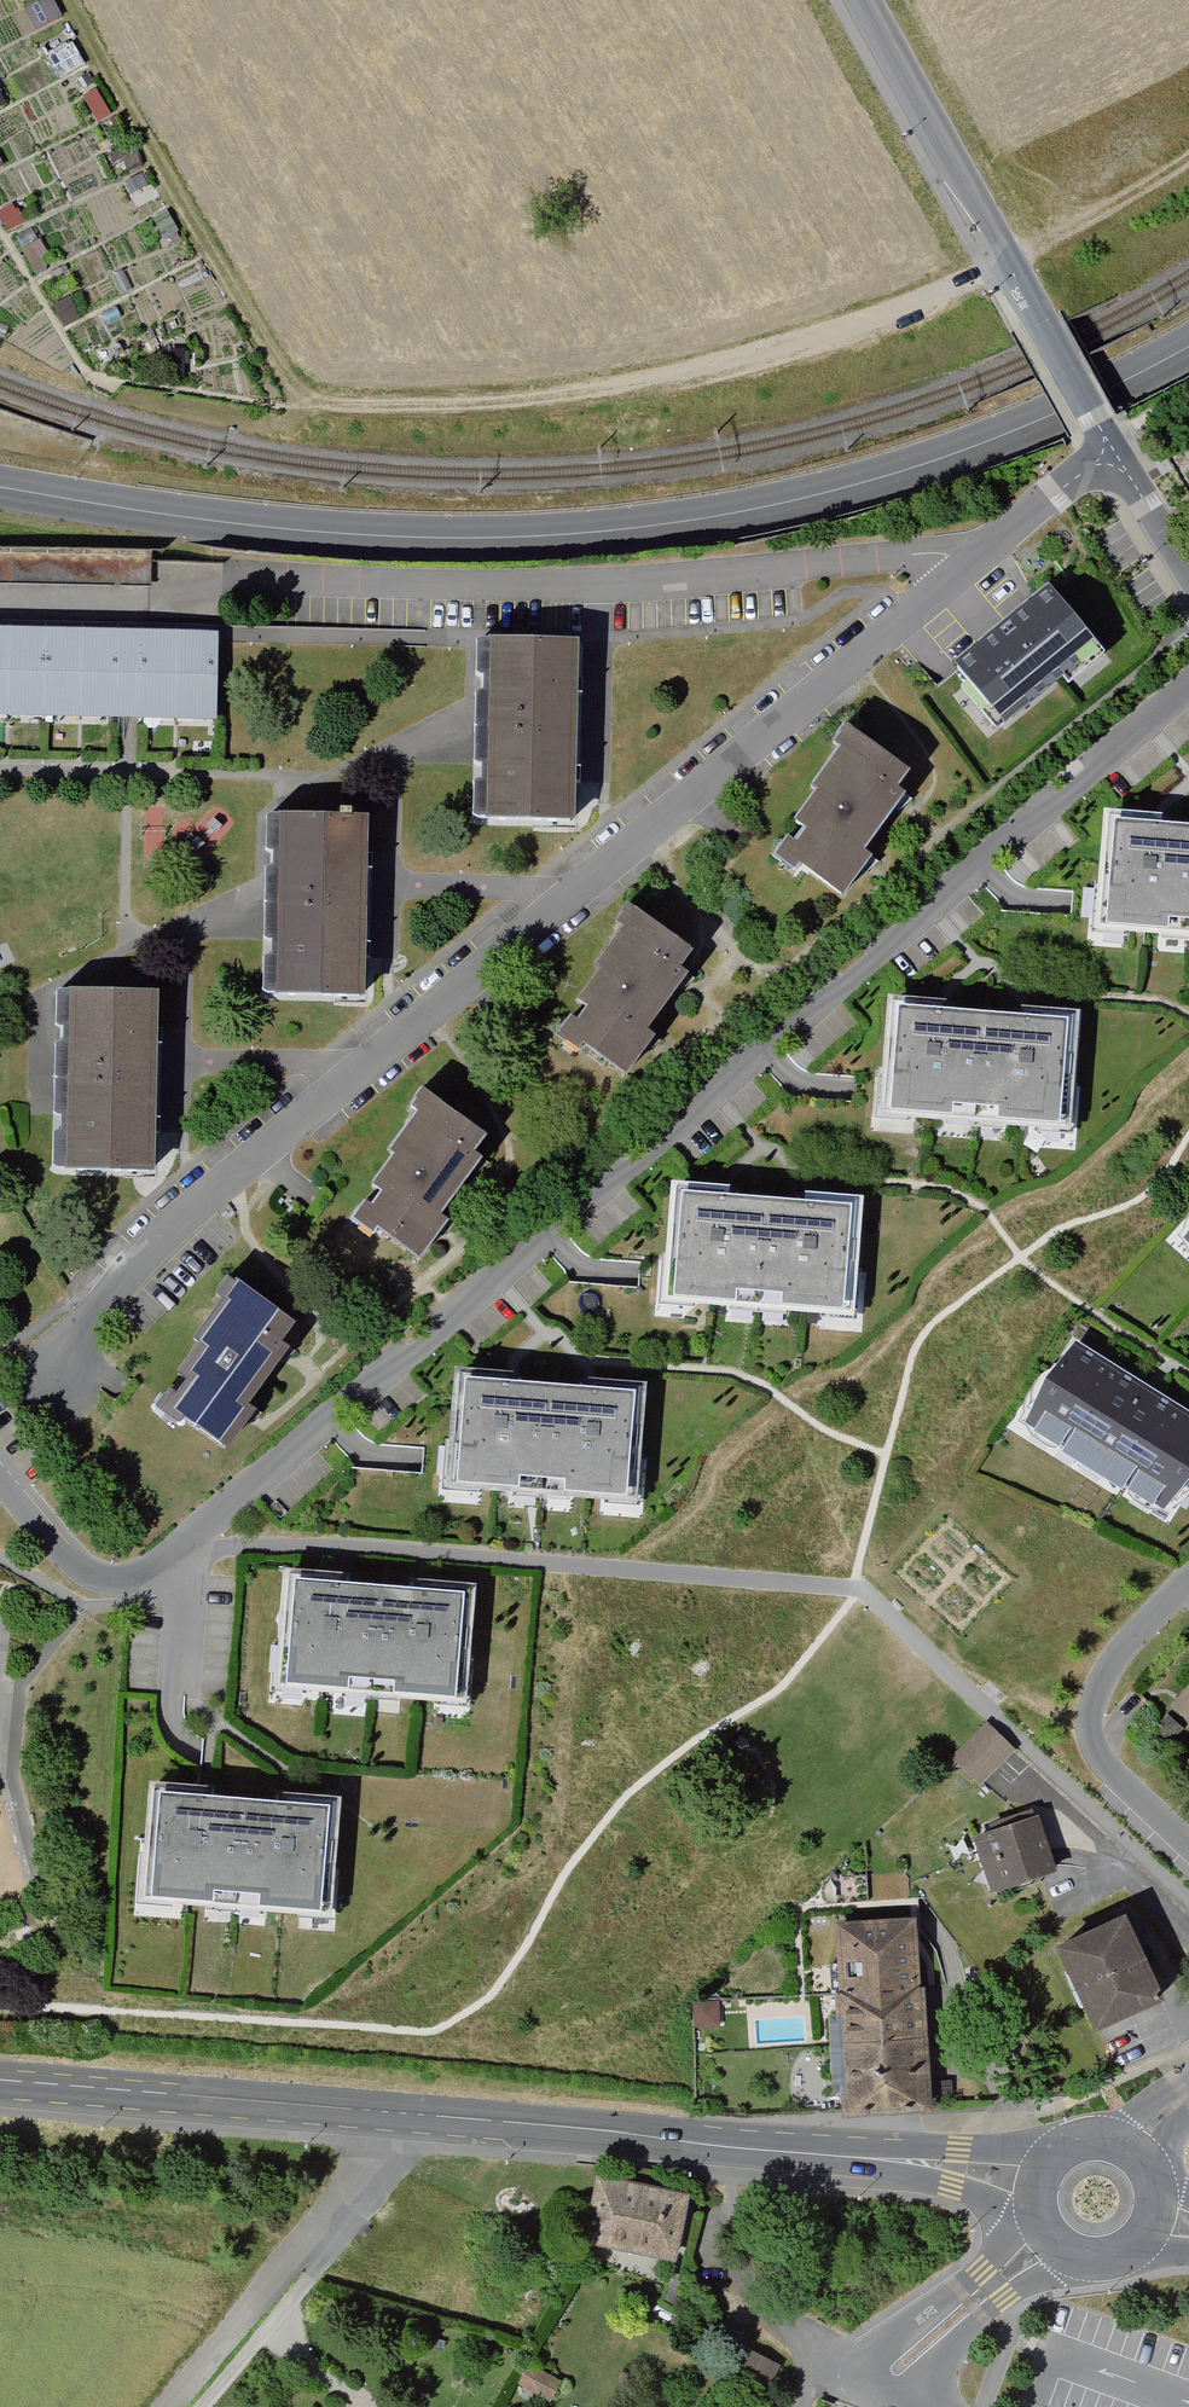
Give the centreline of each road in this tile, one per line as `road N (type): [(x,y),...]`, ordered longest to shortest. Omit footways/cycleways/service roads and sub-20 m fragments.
road 1 (residential): [(0,1480),(90,1583),(127,1584),(1188,685)]
road 2 (residential): [(58,1381),(98,1301),(177,1223),(1081,473),(1113,457)]
road 3 (secondary): [(1188,351),(1032,430),(889,479),(632,532),(491,540),(296,531),(0,489)]
road 4 (track): [(1007,271),(796,354),(636,390),(478,407),(293,406)]
road 5 (tertiary): [(859,0),(1113,457)]
road 6 (primary): [(818,2155),(401,2114)]
road 7 (primary): [(401,2114),(0,2080)]
road 8 (unclassified): [(1188,1578),(1116,1654),(1093,1724),(1097,1755),(1188,1844)]
road 9 (primary): [(1073,2142),(818,2155)]
road 10 (unclassified): [(322,2219),(159,2406)]
road 11 (primary): [(818,2155),(950,2182),(1035,2222)]
road 12 (unclassified): [(322,2219),(313,2270),(200,2406)]
road 13 (residential): [(831,2356),(751,2293),(731,2218)]
road 14 (tertiary): [(1113,457),(1188,575)]
road 15 (unclassified): [(401,2114),(387,2143),(322,2219)]
road 16 (residential): [(952,2287),(896,2327),(860,2369)]

